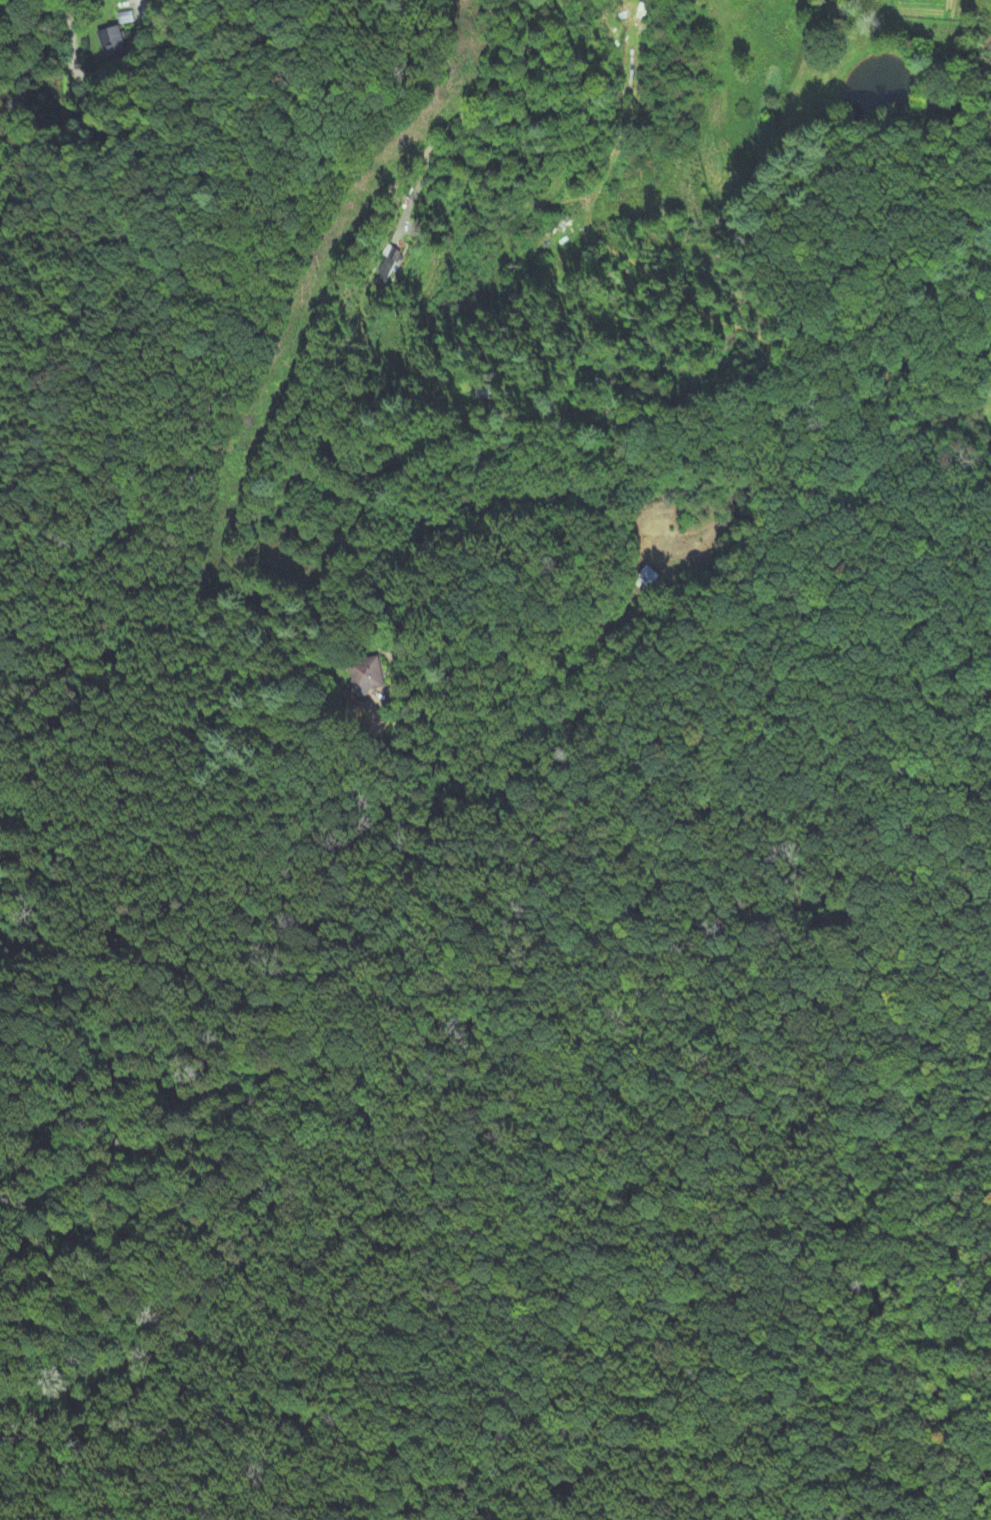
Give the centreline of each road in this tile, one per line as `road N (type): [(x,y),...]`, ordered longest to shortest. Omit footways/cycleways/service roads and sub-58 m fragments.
road 1 (residential): [(482,0),(498,33),(499,69),(486,97),(390,190),(383,218),(319,302),(294,392),(236,530),(237,564),(254,608),(313,642),(370,644),(397,659),(399,674)]

